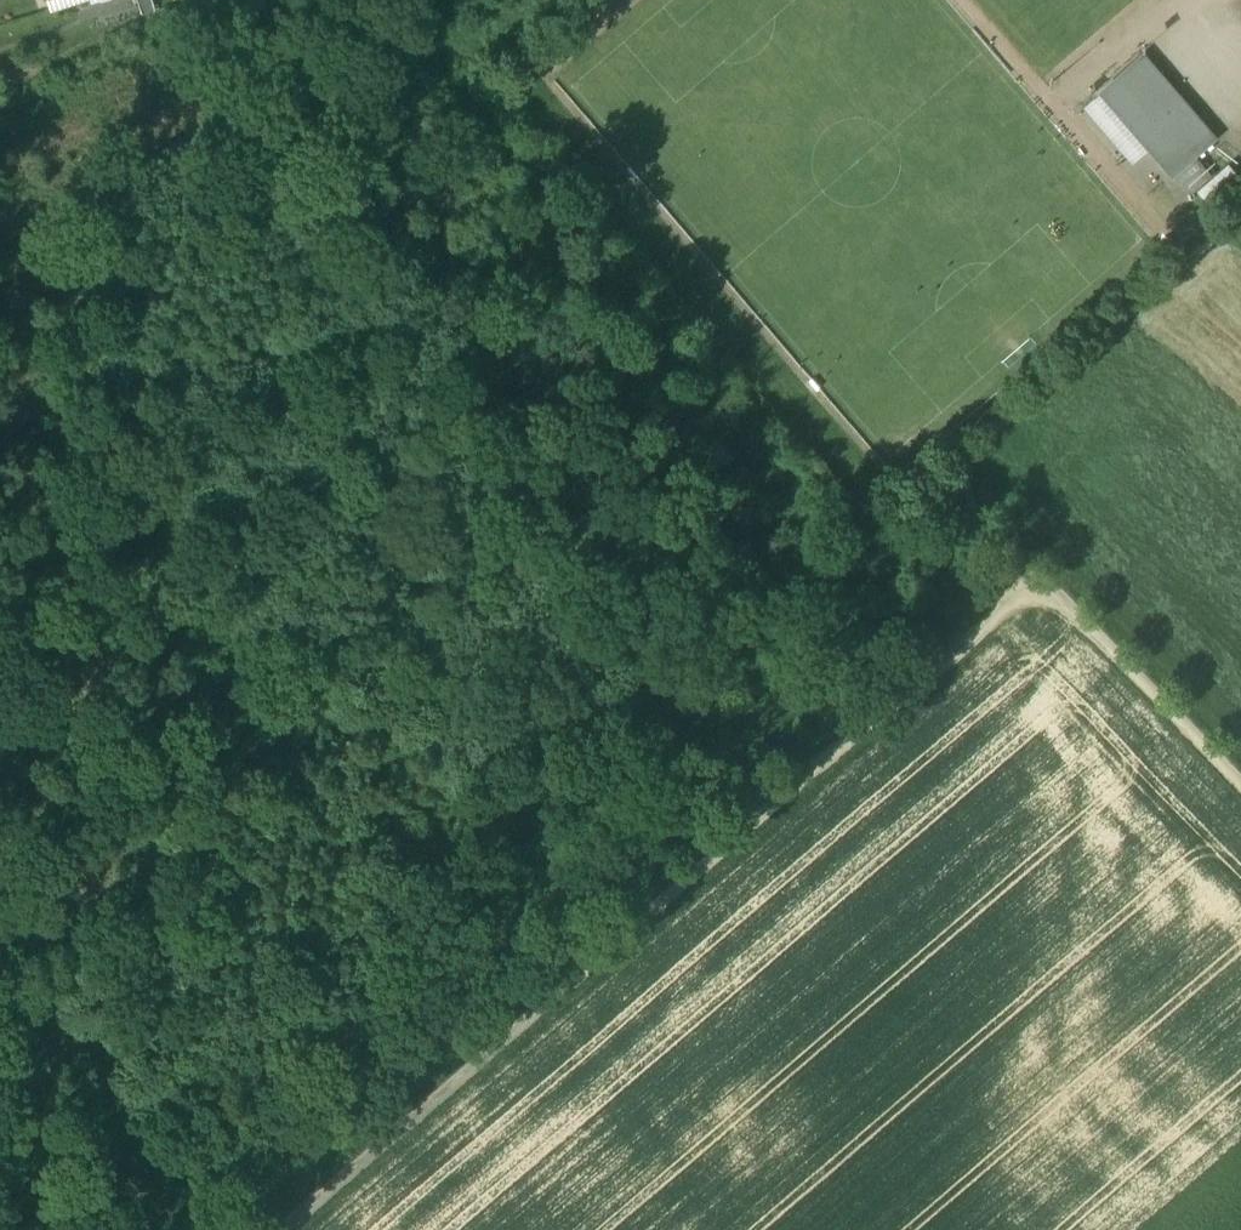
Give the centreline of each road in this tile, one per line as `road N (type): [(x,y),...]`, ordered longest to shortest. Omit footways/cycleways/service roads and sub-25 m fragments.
road 1 (track): [(1240,779),(1038,577),(281,1229)]
road 2 (track): [(1038,577),(950,477),(1199,252)]

